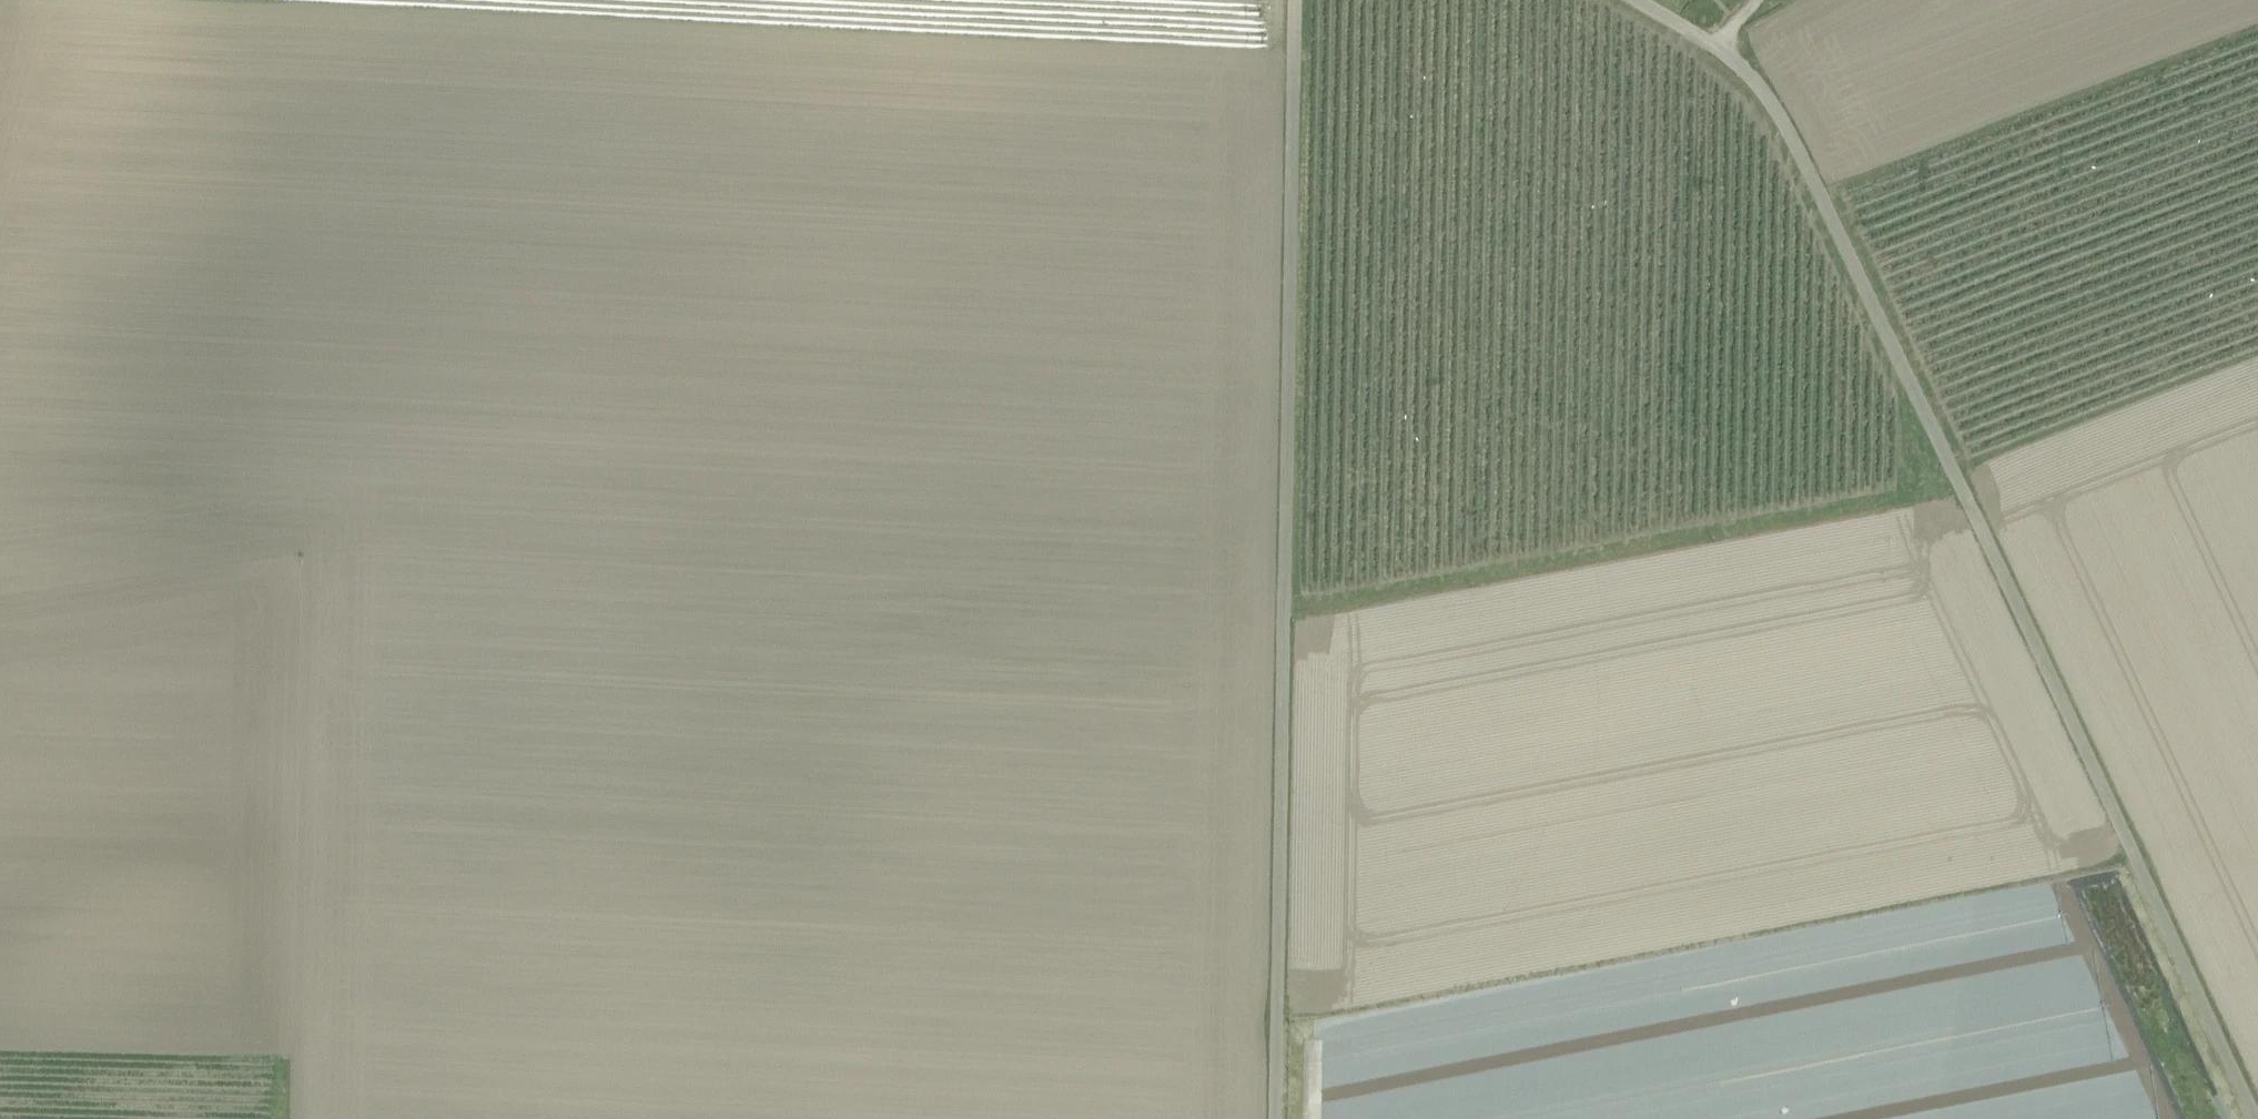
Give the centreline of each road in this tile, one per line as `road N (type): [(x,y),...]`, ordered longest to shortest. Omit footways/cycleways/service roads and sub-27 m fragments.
road 1 (unclassified): [(1651,0),(1746,63),(1790,125),(2256,1118)]
road 2 (unclassified): [(1296,0),(1269,1118)]

